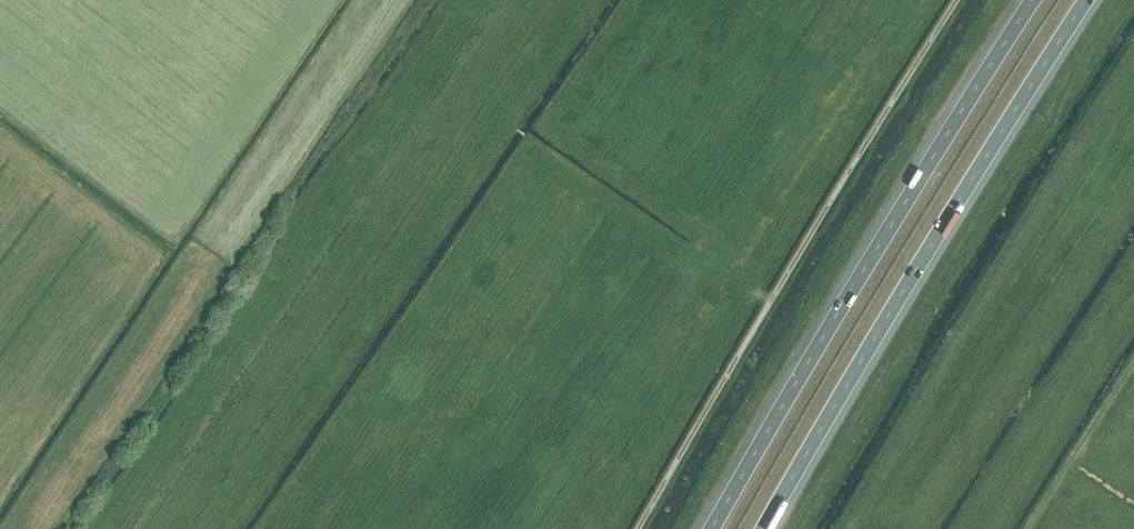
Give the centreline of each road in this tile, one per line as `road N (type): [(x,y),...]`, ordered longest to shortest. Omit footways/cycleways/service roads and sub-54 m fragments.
road 1 (unclassified): [(631,528),(960,0)]
road 2 (motorway): [(765,528),(1086,0)]
road 3 (motorway): [(1030,0),(901,194),(711,528)]

